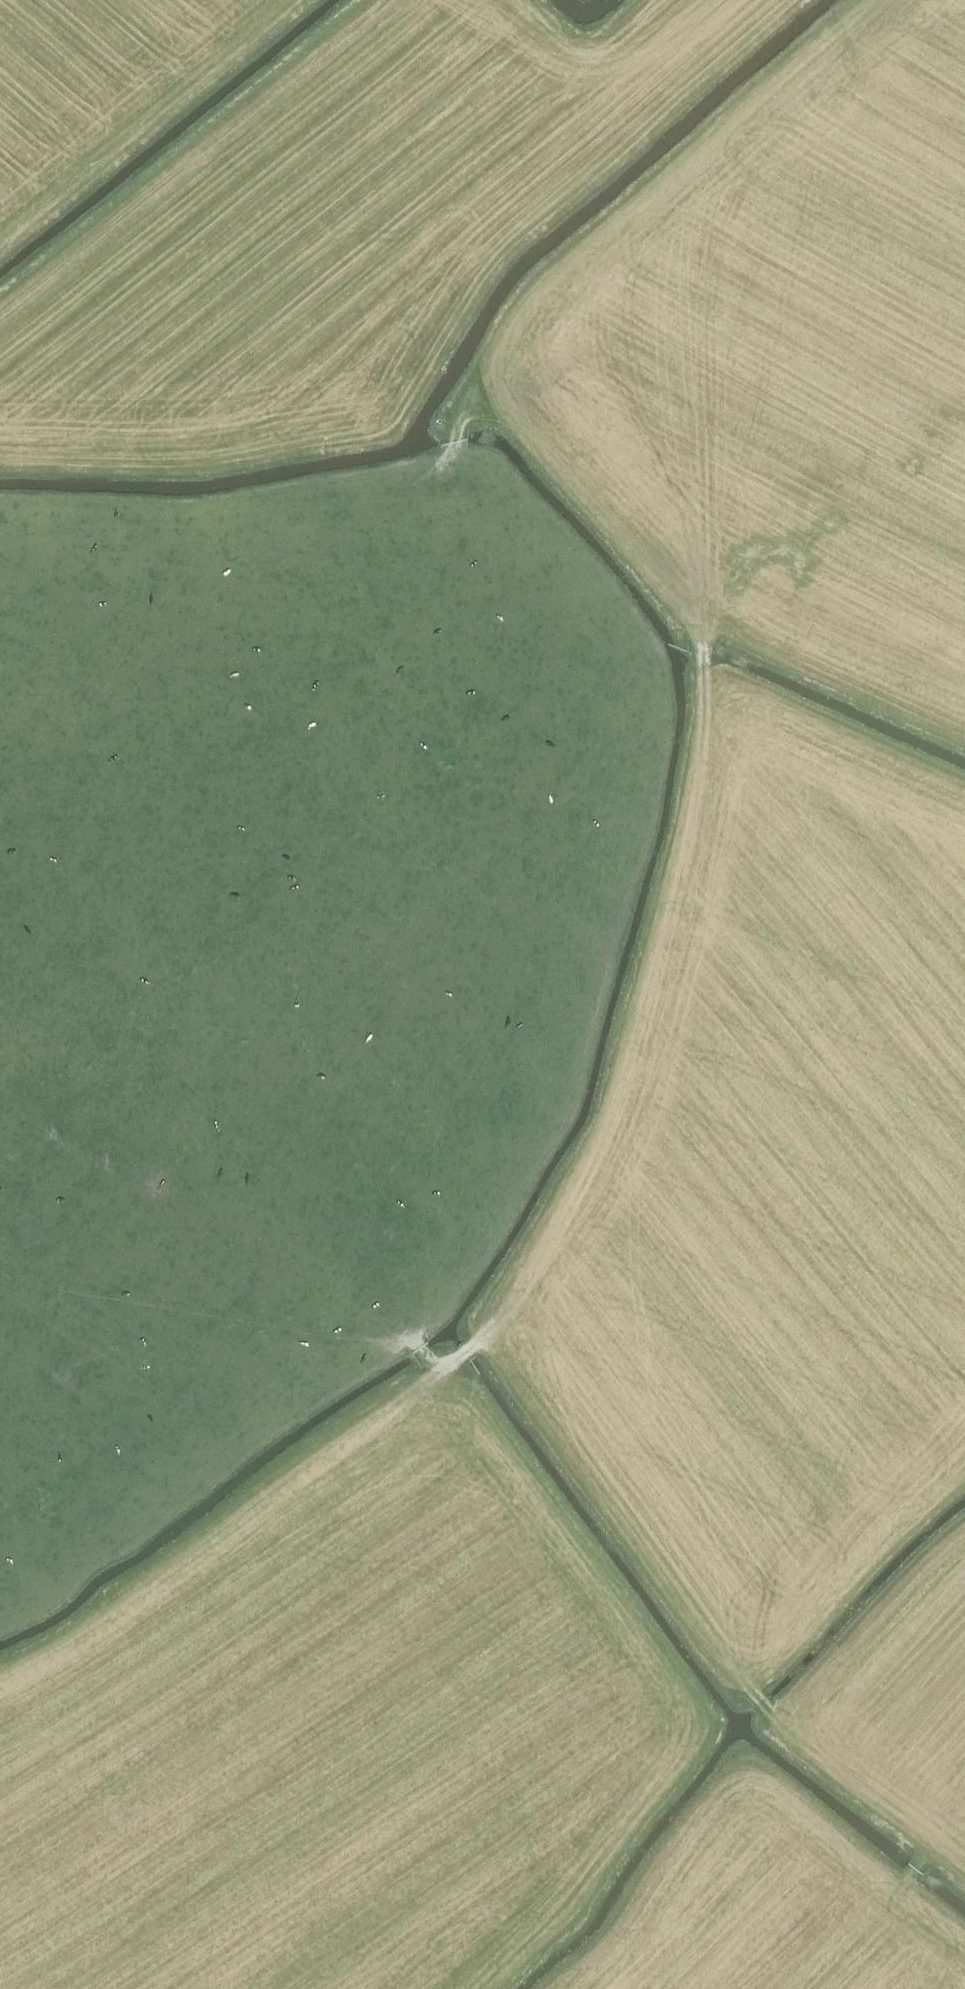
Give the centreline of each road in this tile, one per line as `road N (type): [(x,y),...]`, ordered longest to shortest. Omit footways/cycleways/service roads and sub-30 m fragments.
road 1 (track): [(0,1680),(73,1645),(509,1321),(594,1153),(696,800),(707,701),(700,636),(681,584),(564,461),(526,399),(519,356),(532,315),(594,235),(869,0)]

